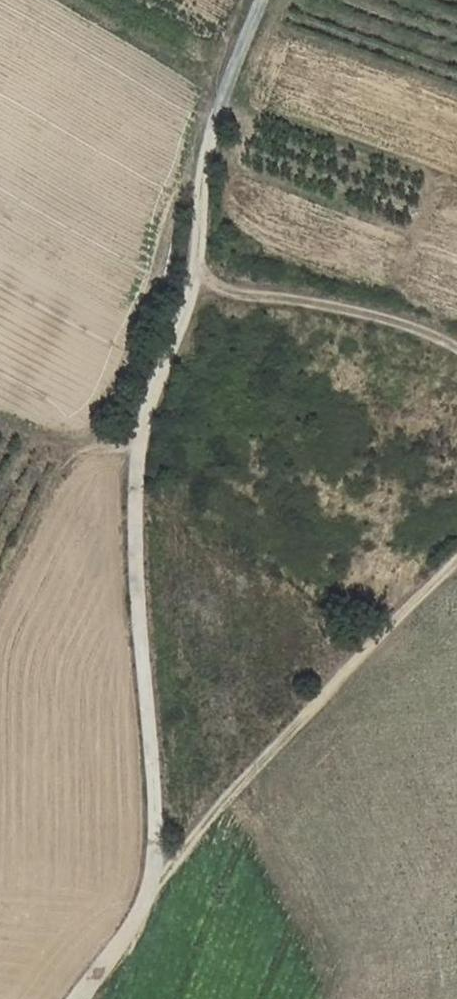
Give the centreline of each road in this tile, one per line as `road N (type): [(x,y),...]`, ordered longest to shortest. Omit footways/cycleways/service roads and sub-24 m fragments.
road 1 (track): [(199,153),(191,262),(136,436),(132,540),(158,879)]
road 2 (track): [(158,879),(456,553)]
road 3 (track): [(183,286),(315,298),(427,329),(456,348)]
road 4 (unclassified): [(257,0),(199,153)]
road 5 (track): [(158,879),(80,998)]

